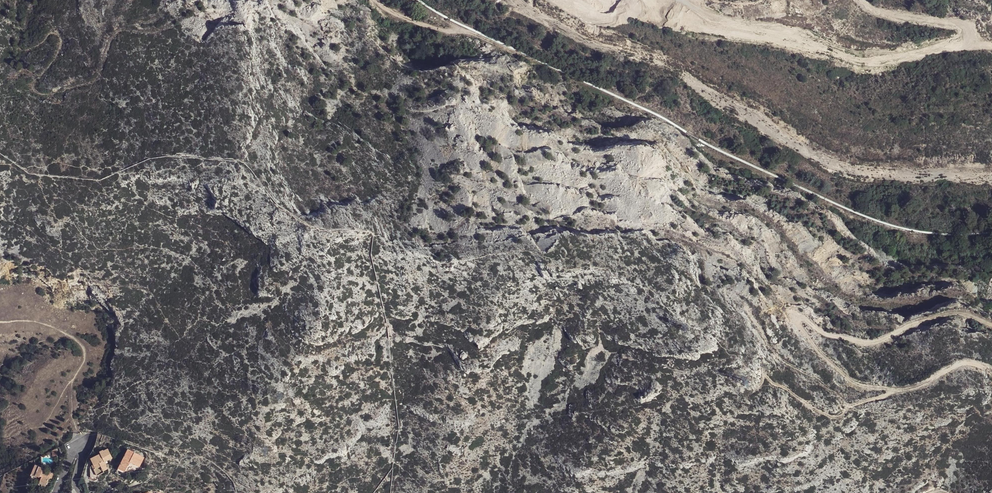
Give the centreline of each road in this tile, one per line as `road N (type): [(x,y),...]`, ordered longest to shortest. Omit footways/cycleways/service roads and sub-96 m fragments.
road 1 (track): [(759,387),(764,374),(838,417),(887,394),(853,382),(821,353),(798,316),(828,335),(866,344),(945,314),(991,323)]
road 2 (track): [(0,322),(46,324),(84,350),(71,390),(76,436)]

